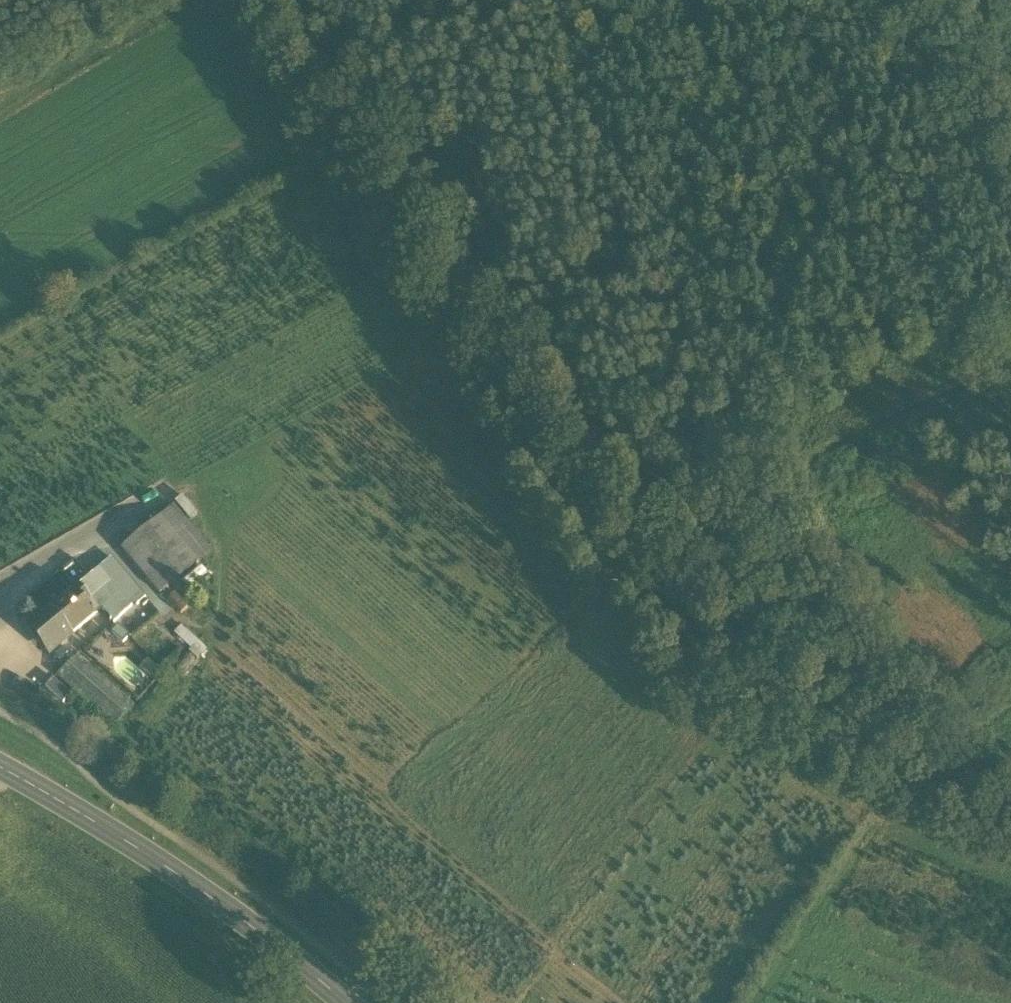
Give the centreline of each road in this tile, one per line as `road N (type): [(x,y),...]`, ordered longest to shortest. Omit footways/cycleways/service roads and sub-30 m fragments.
road 1 (secondary): [(342,1002),(164,873),(0,779)]
road 2 (track): [(1010,239),(866,0)]
road 3 (track): [(0,119),(202,0)]

